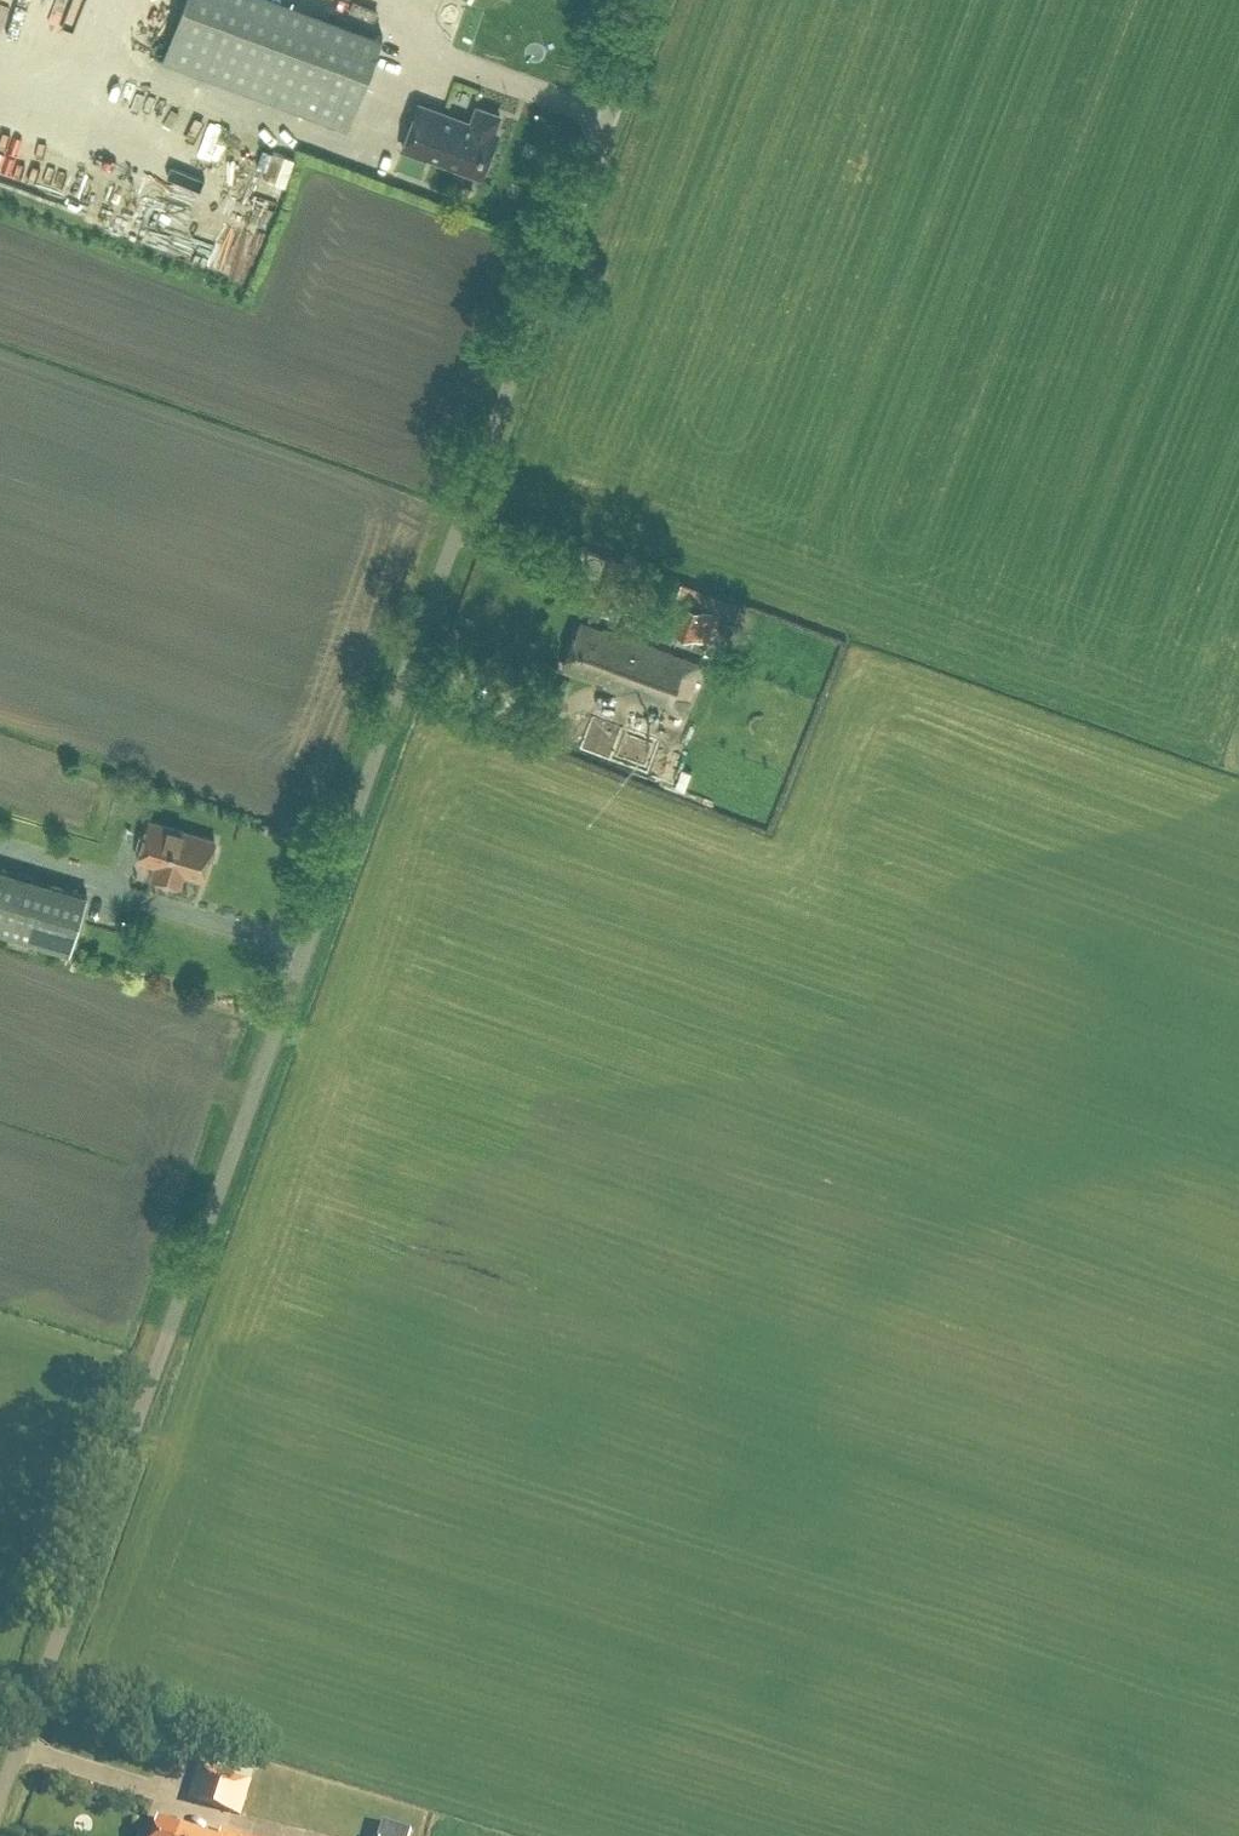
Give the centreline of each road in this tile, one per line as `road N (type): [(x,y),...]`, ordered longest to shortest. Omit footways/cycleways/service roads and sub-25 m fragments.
road 1 (unclassified): [(0,1792),(649,0)]

